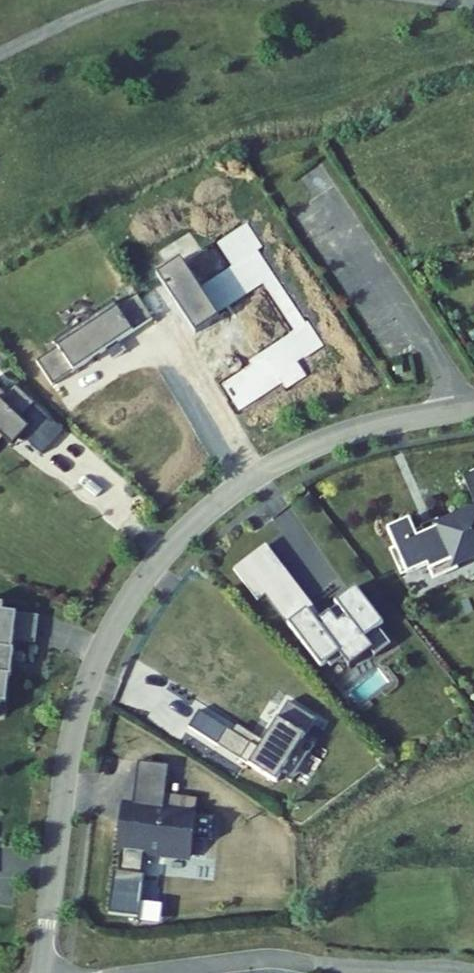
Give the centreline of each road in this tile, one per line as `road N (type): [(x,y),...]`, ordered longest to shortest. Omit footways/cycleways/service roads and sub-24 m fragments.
road 1 (residential): [(473,407),(357,430),(267,468),(212,506),(144,578),(98,658),(79,712),(42,972)]
road 2 (residential): [(148,972),(266,958),(315,963)]

